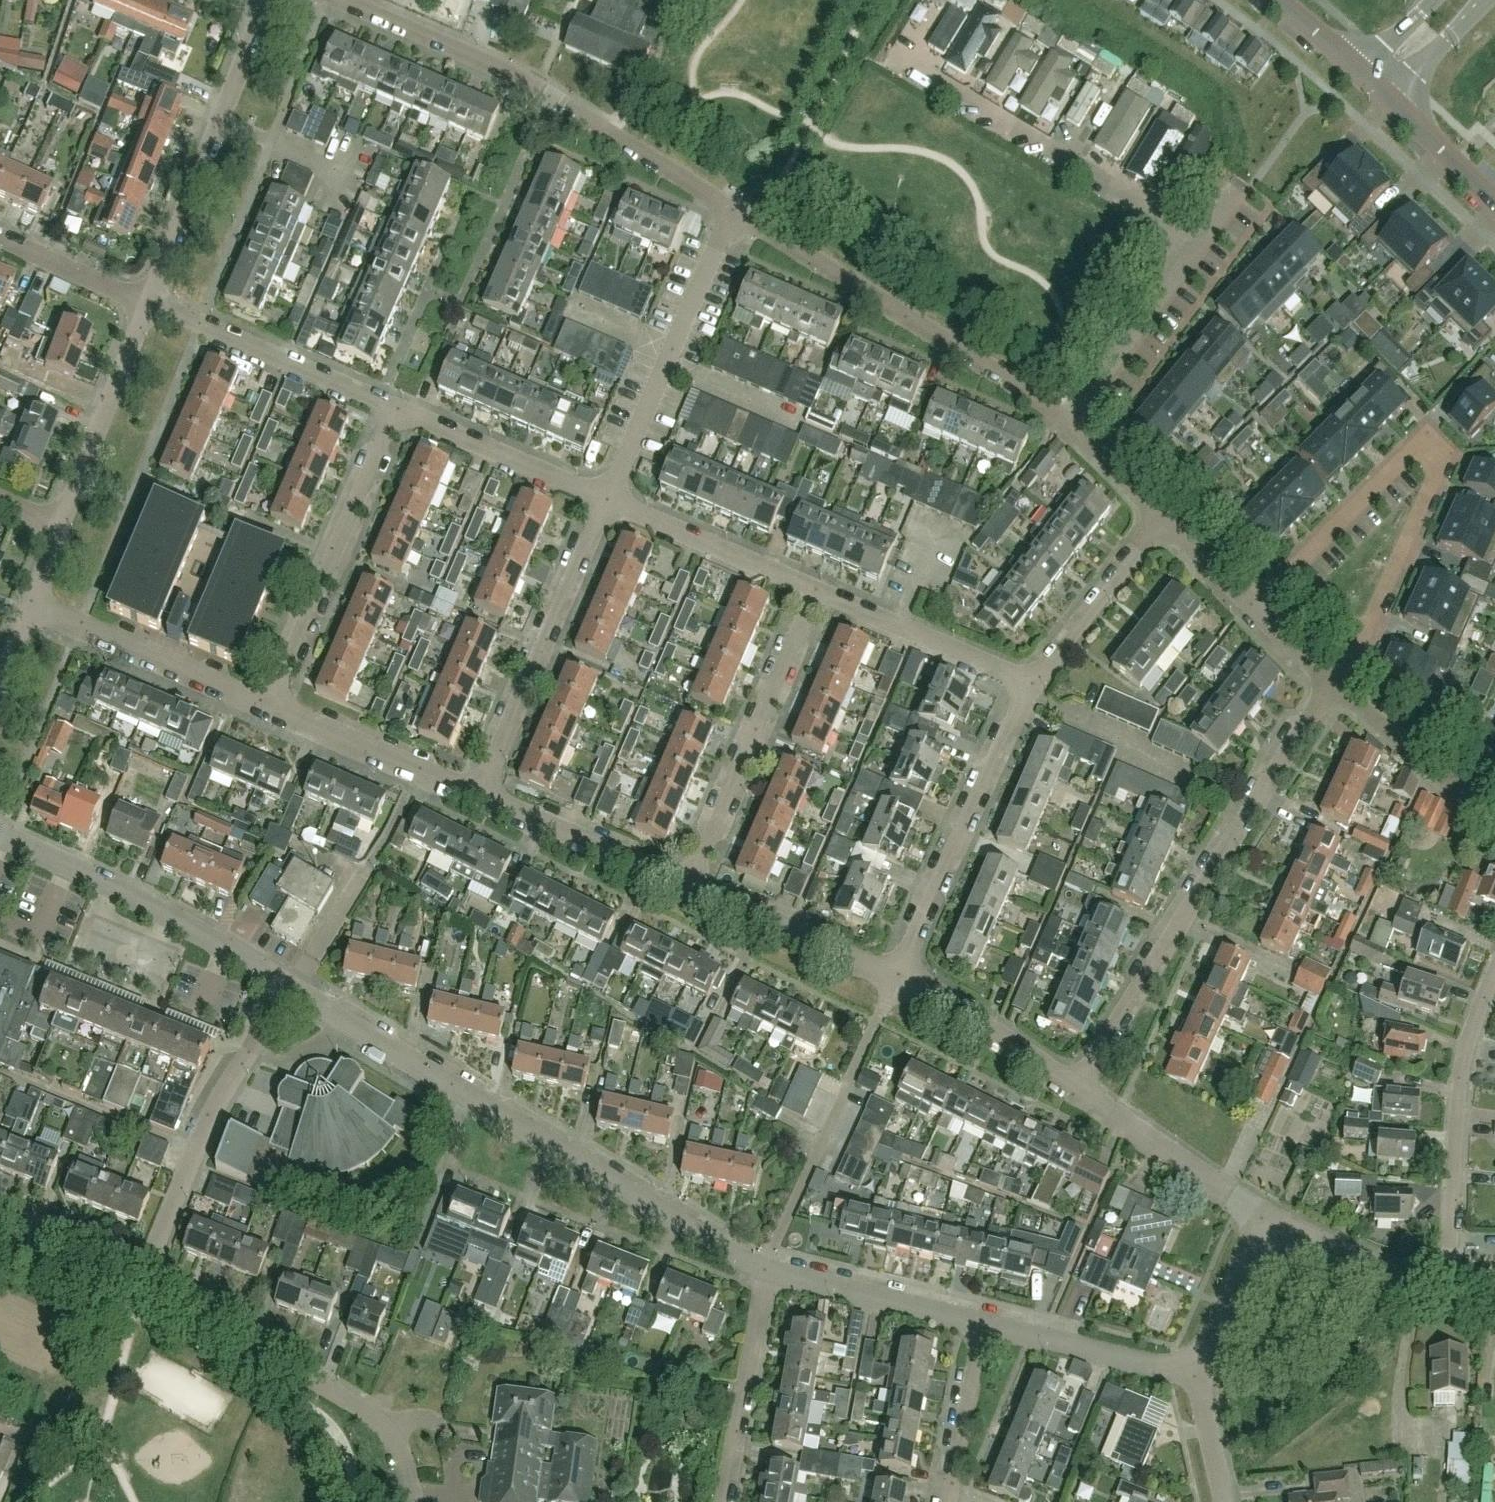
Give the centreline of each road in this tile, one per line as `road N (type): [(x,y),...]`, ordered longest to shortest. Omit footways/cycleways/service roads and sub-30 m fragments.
road 1 (tertiary): [(764,1270),(292,990)]
road 2 (residential): [(1075,1090),(1332,682)]
road 3 (residential): [(731,210),(500,69),(338,0)]
road 4 (residential): [(1284,579),(1422,443),(1441,462),(1365,631)]
road 5 (residential): [(1066,423),(731,210)]
road 6 (residential): [(141,1281),(368,1413),(401,1452),(413,1501)]
road 7 (tertiary): [(292,990),(168,917),(0,836)]
road 8 (residential): [(141,1281),(210,1118),(292,990)]
road 9 (residential): [(146,305),(265,0)]
road 10 (residential): [(1494,968),(1459,1079),(1446,1288)]
road 11 (residential): [(1192,250),(919,74)]
road 12 (residential): [(687,888),(816,590)]
road 13 (residential): [(896,977),(1033,684)]
road 14 (residential): [(477,795),(605,500)]
road 15 (residential): [(266,704),(396,410)]
road 16 (residential): [(605,500),(731,210)]
road 17 (residential): [(396,410),(146,305)]
road 18 (residential): [(266,704),(31,602)]
road 19 (residential): [(60,526),(146,305)]
road 20 (residential): [(1033,684),(816,590)]
road 21 (residential): [(724,1501),(764,1270)]
road 22 (residential): [(1265,1220),(1075,1090)]
road 23 (residential): [(477,795),(266,704)]
road 24 (residential): [(687,888),(477,795)]
road 25 (residential): [(816,590),(605,500)]
road 26 (residential): [(605,500),(396,410)]
road 27 (residential): [(896,977),(687,888)]
road 28 (tertiary): [(1200,1374),(980,1324)]
road 29 (tertiary): [(980,1324),(764,1270)]
road 30 (residential): [(1066,423),(1192,250)]
road 31 (residential): [(1075,1090),(896,977)]
road 32 (residential): [(1033,684),(1162,518)]
road 33 (residential): [(1494,814),(1332,682)]
road 34 (tertiary): [(1446,1288),(1265,1220)]
road 35 (residential): [(947,1501),(980,1324)]
road 36 (tertiary): [(1200,1374),(1265,1220)]
road 37 (residential): [(146,305),(0,239)]
road 38 (residential): [(141,1281),(0,1225)]
road 39 (tertiary): [(1494,204),(1391,104)]
road 40 (tertiary): [(1391,104),(1487,0)]
road 41 (residential): [(1162,518),(1066,423)]
road 42 (residential): [(1255,609),(1162,518)]
road 43 (residential): [(1224,1501),(1200,1374)]
road 44 (residential): [(292,990),(357,882)]

